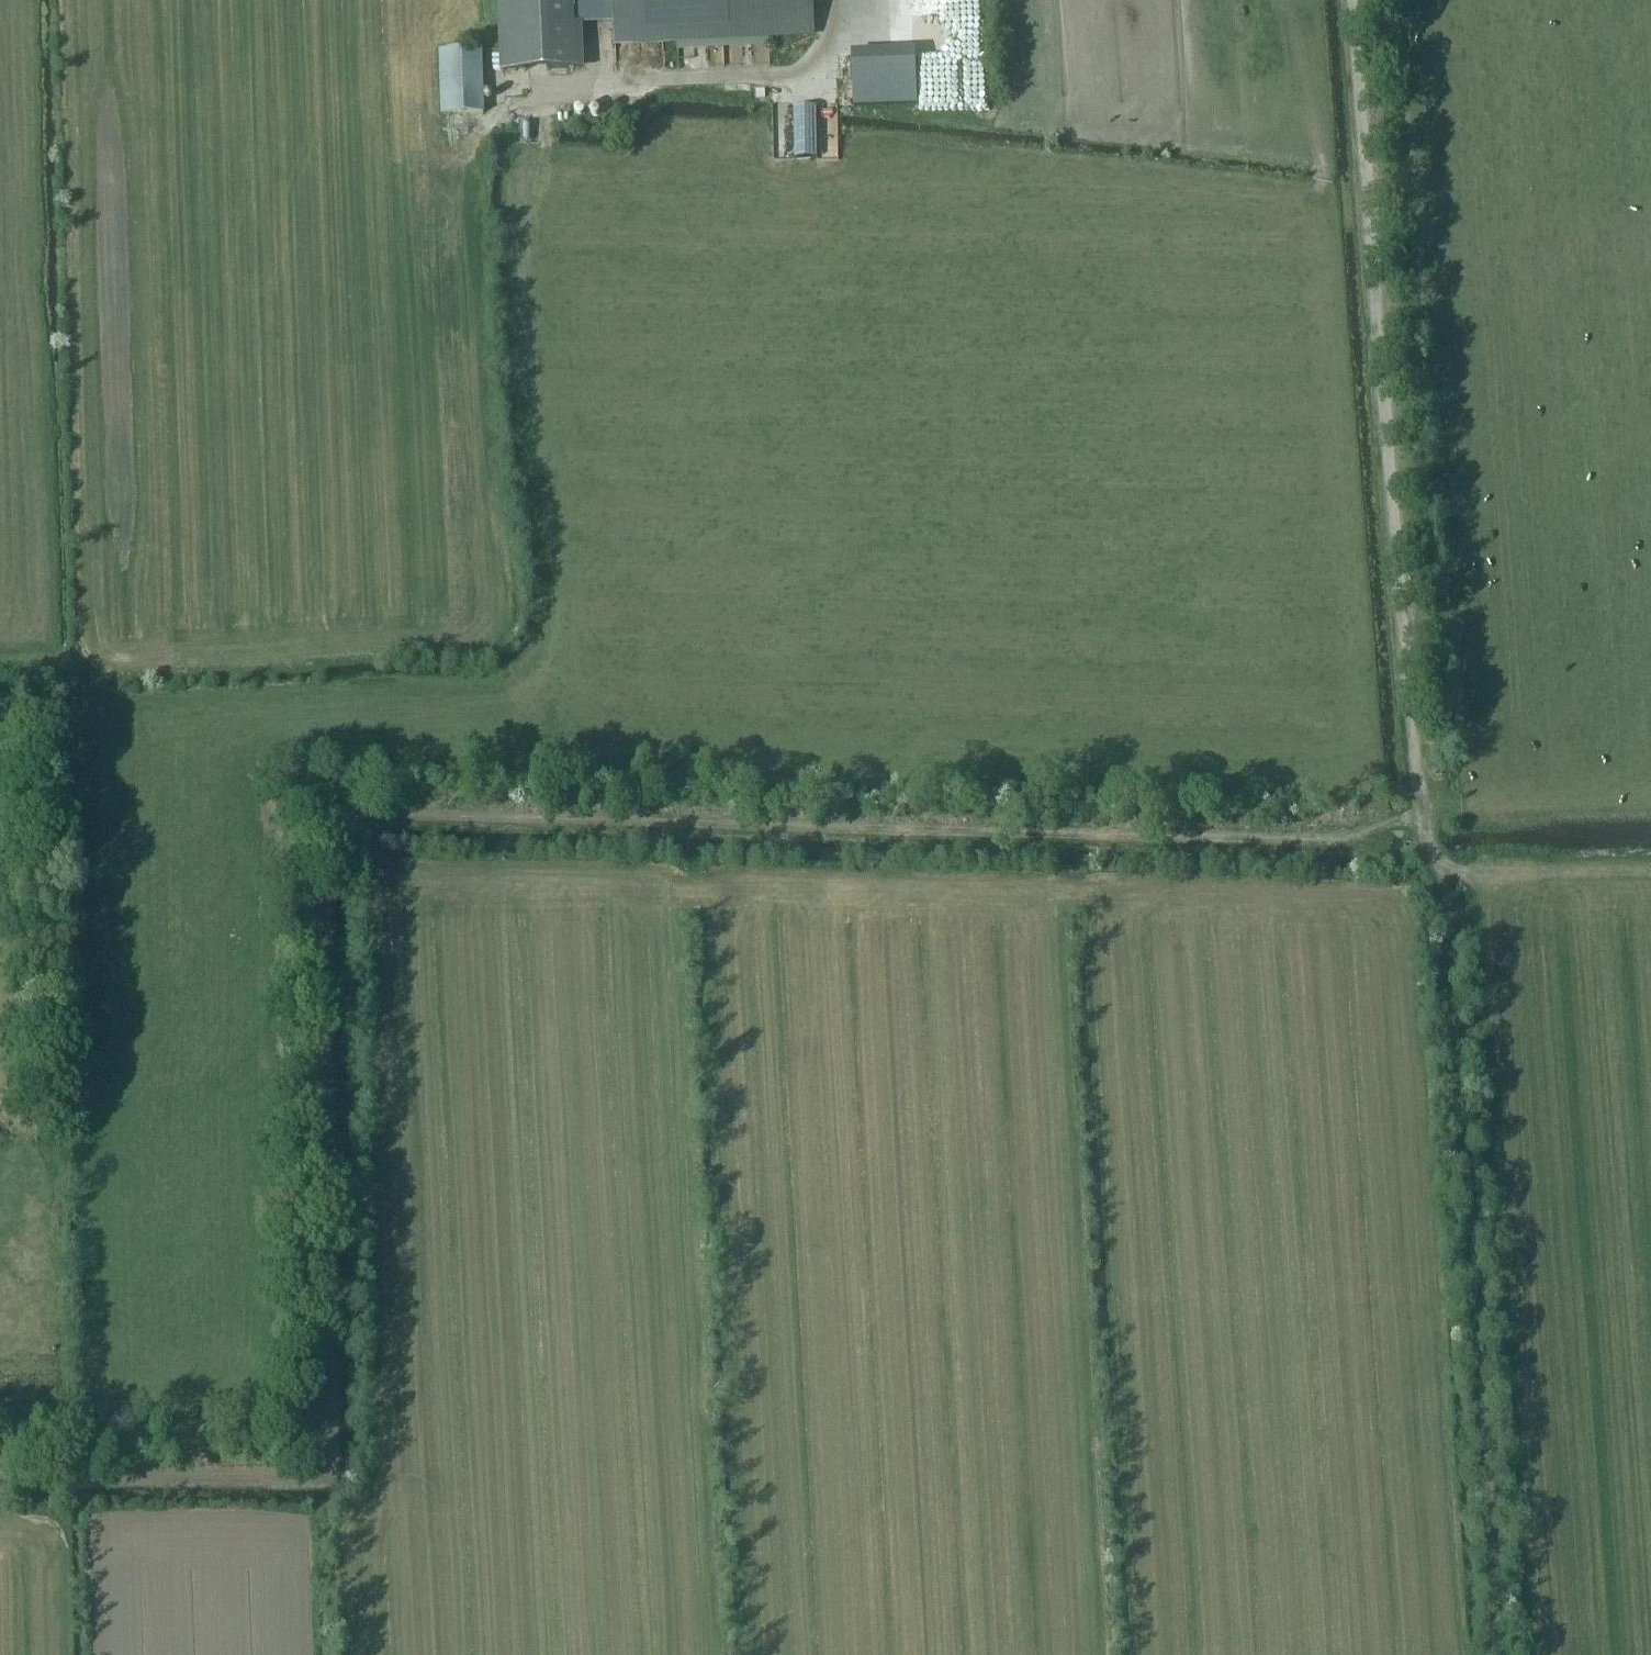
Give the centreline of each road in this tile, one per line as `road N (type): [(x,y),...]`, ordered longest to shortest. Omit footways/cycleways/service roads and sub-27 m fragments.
road 1 (track): [(1425,822),(1382,825),(1360,839),(328,822),(332,1479),(0,1479)]
road 2 (track): [(1425,822),(1458,1124),(1497,1654)]
road 3 (track): [(1359,0),(1425,822)]

